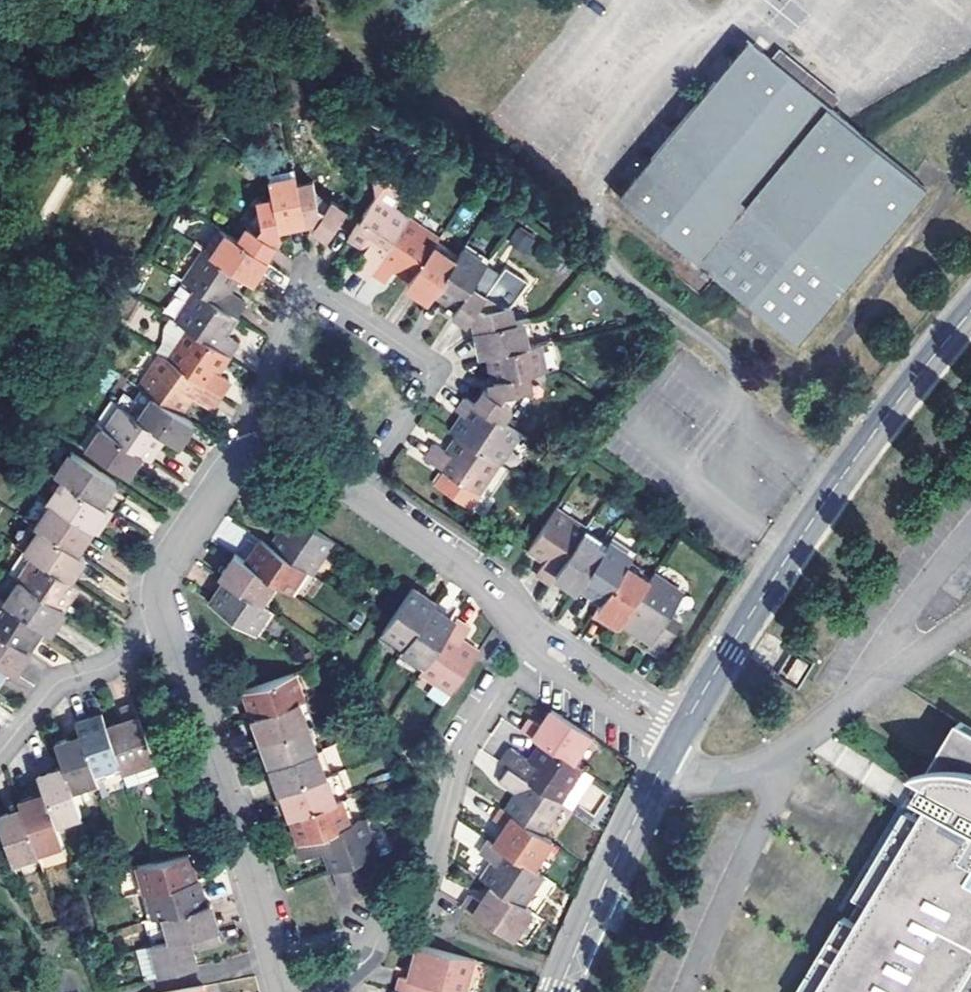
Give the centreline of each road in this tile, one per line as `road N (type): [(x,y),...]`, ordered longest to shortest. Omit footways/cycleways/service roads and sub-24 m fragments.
road 1 (residential): [(970,309),(825,499),(685,722)]
road 2 (residential): [(354,494),(427,386),(428,364),(319,292),(298,297),(288,313),(262,383),(254,450)]
road 3 (residential): [(538,643),(460,750),(426,877),(386,919),(370,957),(331,991)]
road 4 (residential): [(284,991),(164,619)]
road 5 (residential): [(673,743),(558,991)]
road 6 (residential): [(354,494),(488,586),(538,643)]
road 7 (residential): [(0,750),(53,685),(105,666),(164,619)]
road 8 (residential): [(164,619),(159,574),(226,474),(254,450)]
road 9 (residential): [(538,643),(542,661),(673,743)]
road 10 (residential): [(685,722),(557,640),(538,643)]

